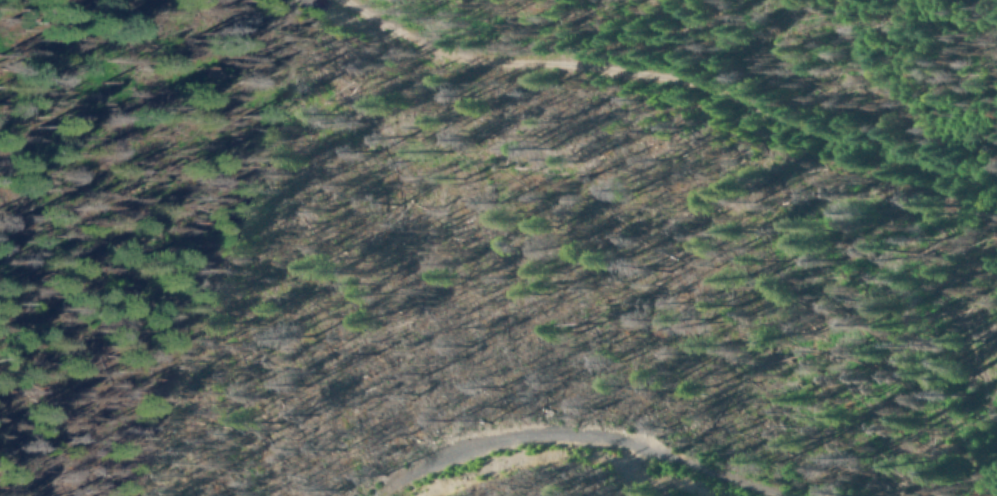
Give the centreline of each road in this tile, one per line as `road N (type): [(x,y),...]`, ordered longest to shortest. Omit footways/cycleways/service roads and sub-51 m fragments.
road 1 (track): [(996,180),(838,142),(685,84),(441,56),(328,0)]

